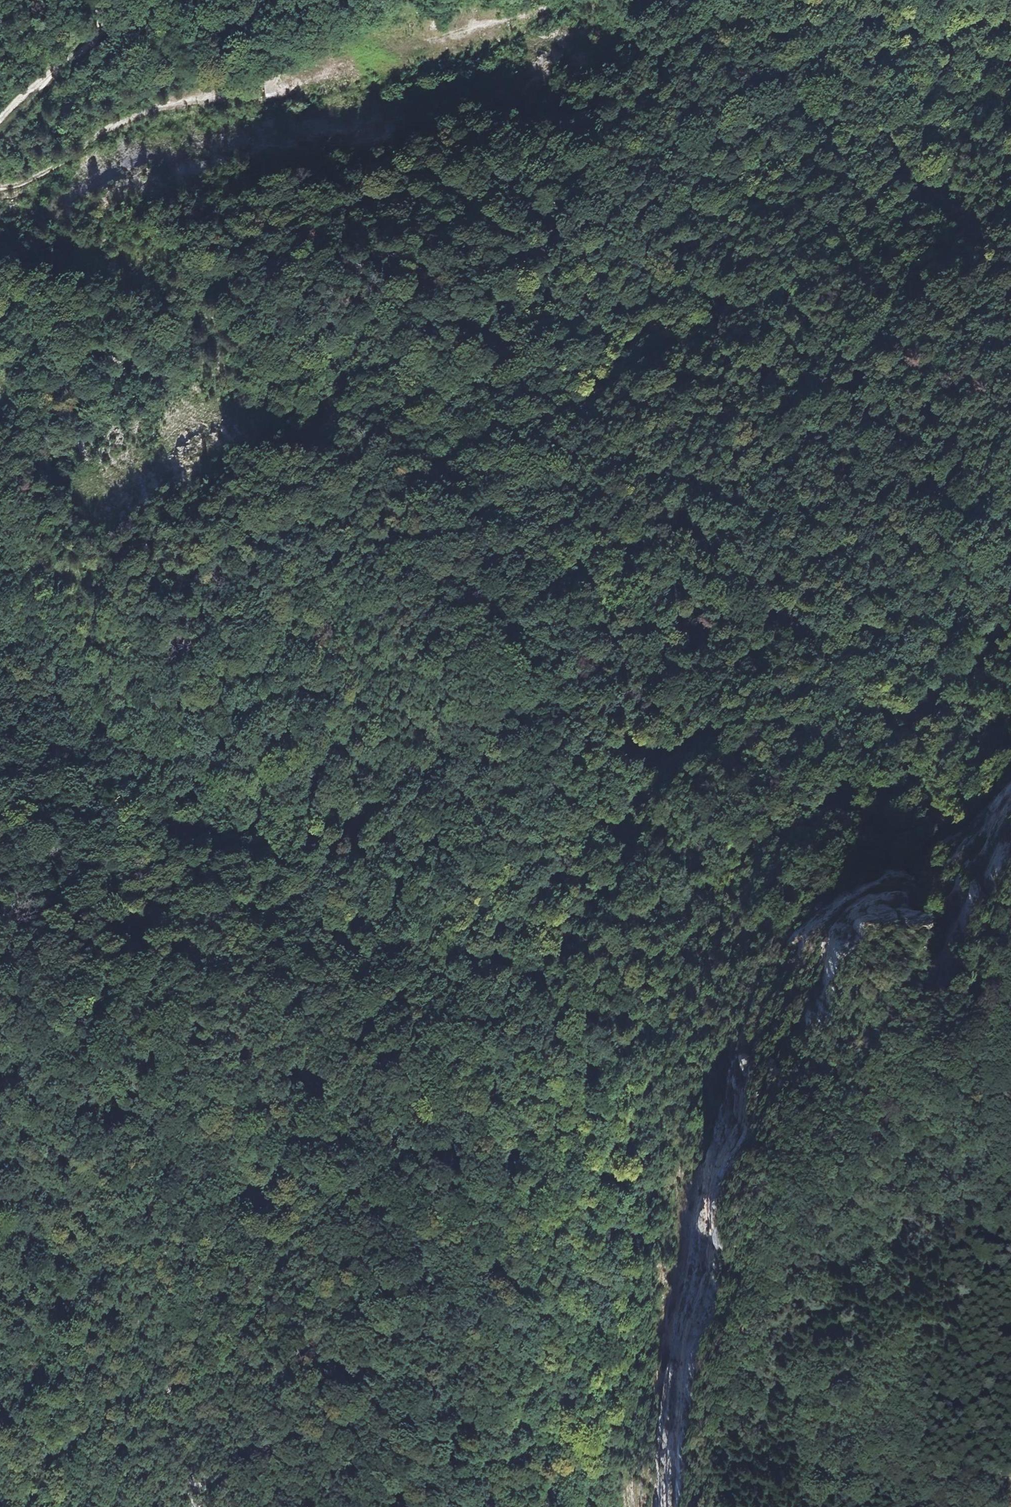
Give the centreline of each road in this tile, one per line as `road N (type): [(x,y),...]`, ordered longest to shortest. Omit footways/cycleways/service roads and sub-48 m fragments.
road 1 (track): [(0,188),(22,185),(154,109),(256,90)]
road 2 (track): [(90,0),(101,26),(93,40),(0,118)]

